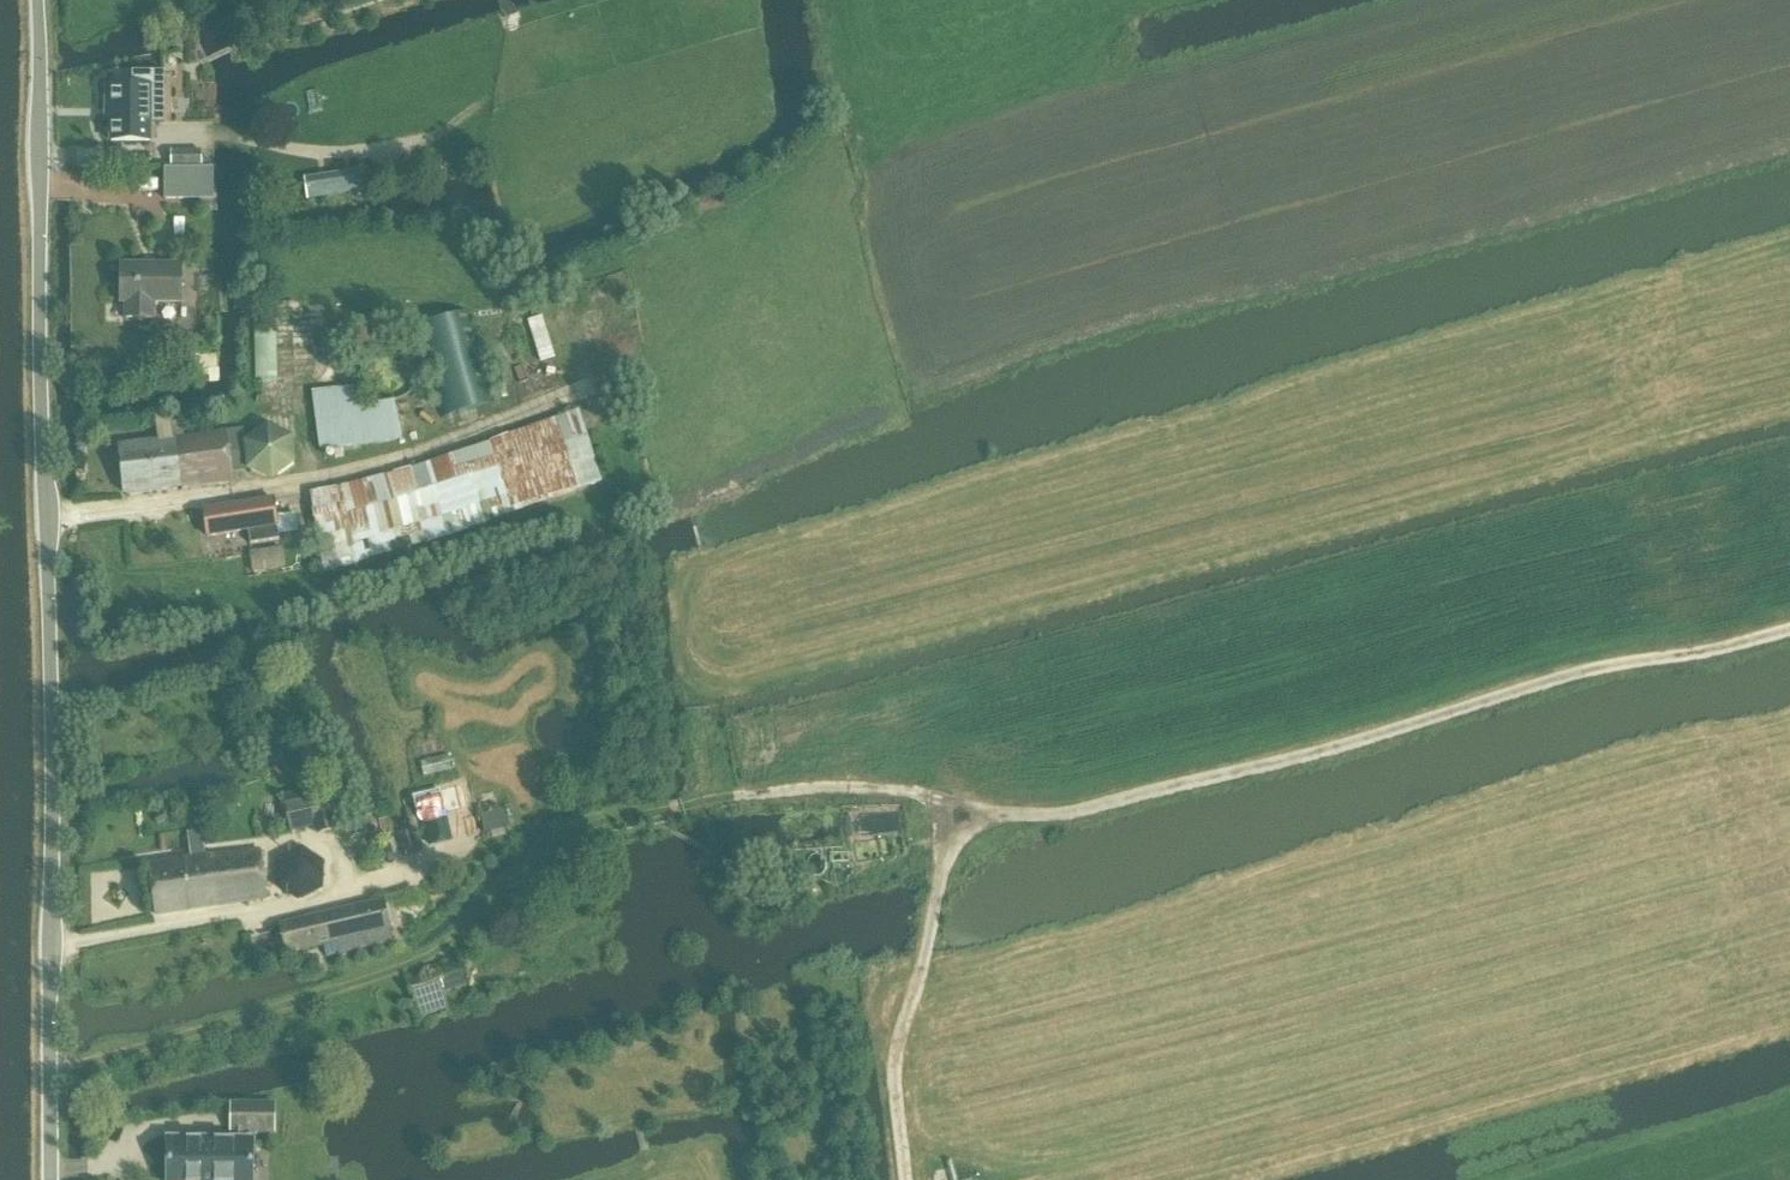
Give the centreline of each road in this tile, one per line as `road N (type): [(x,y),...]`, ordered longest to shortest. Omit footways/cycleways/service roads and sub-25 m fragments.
road 1 (tertiary): [(47,1179),(49,531),(36,0)]

